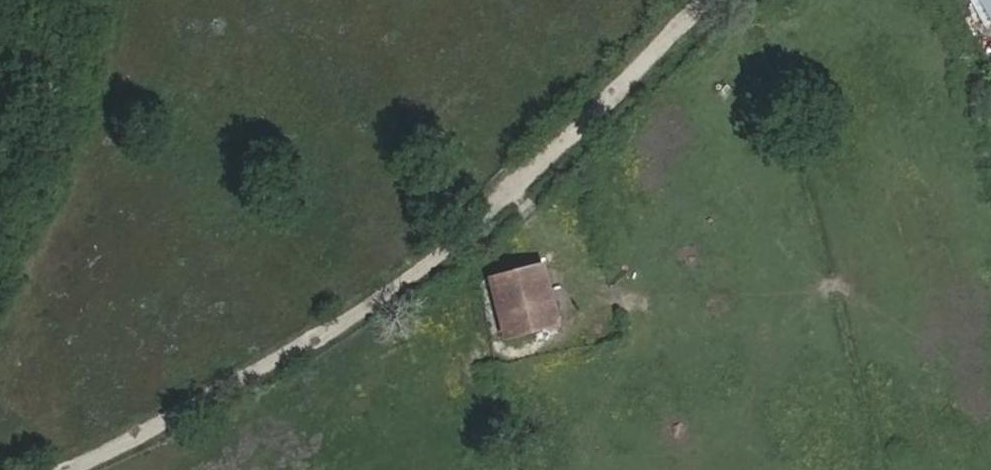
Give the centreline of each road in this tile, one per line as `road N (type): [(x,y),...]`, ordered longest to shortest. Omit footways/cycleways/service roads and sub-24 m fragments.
road 1 (track): [(71,469),(243,387),(384,300),(512,194),(703,0)]

